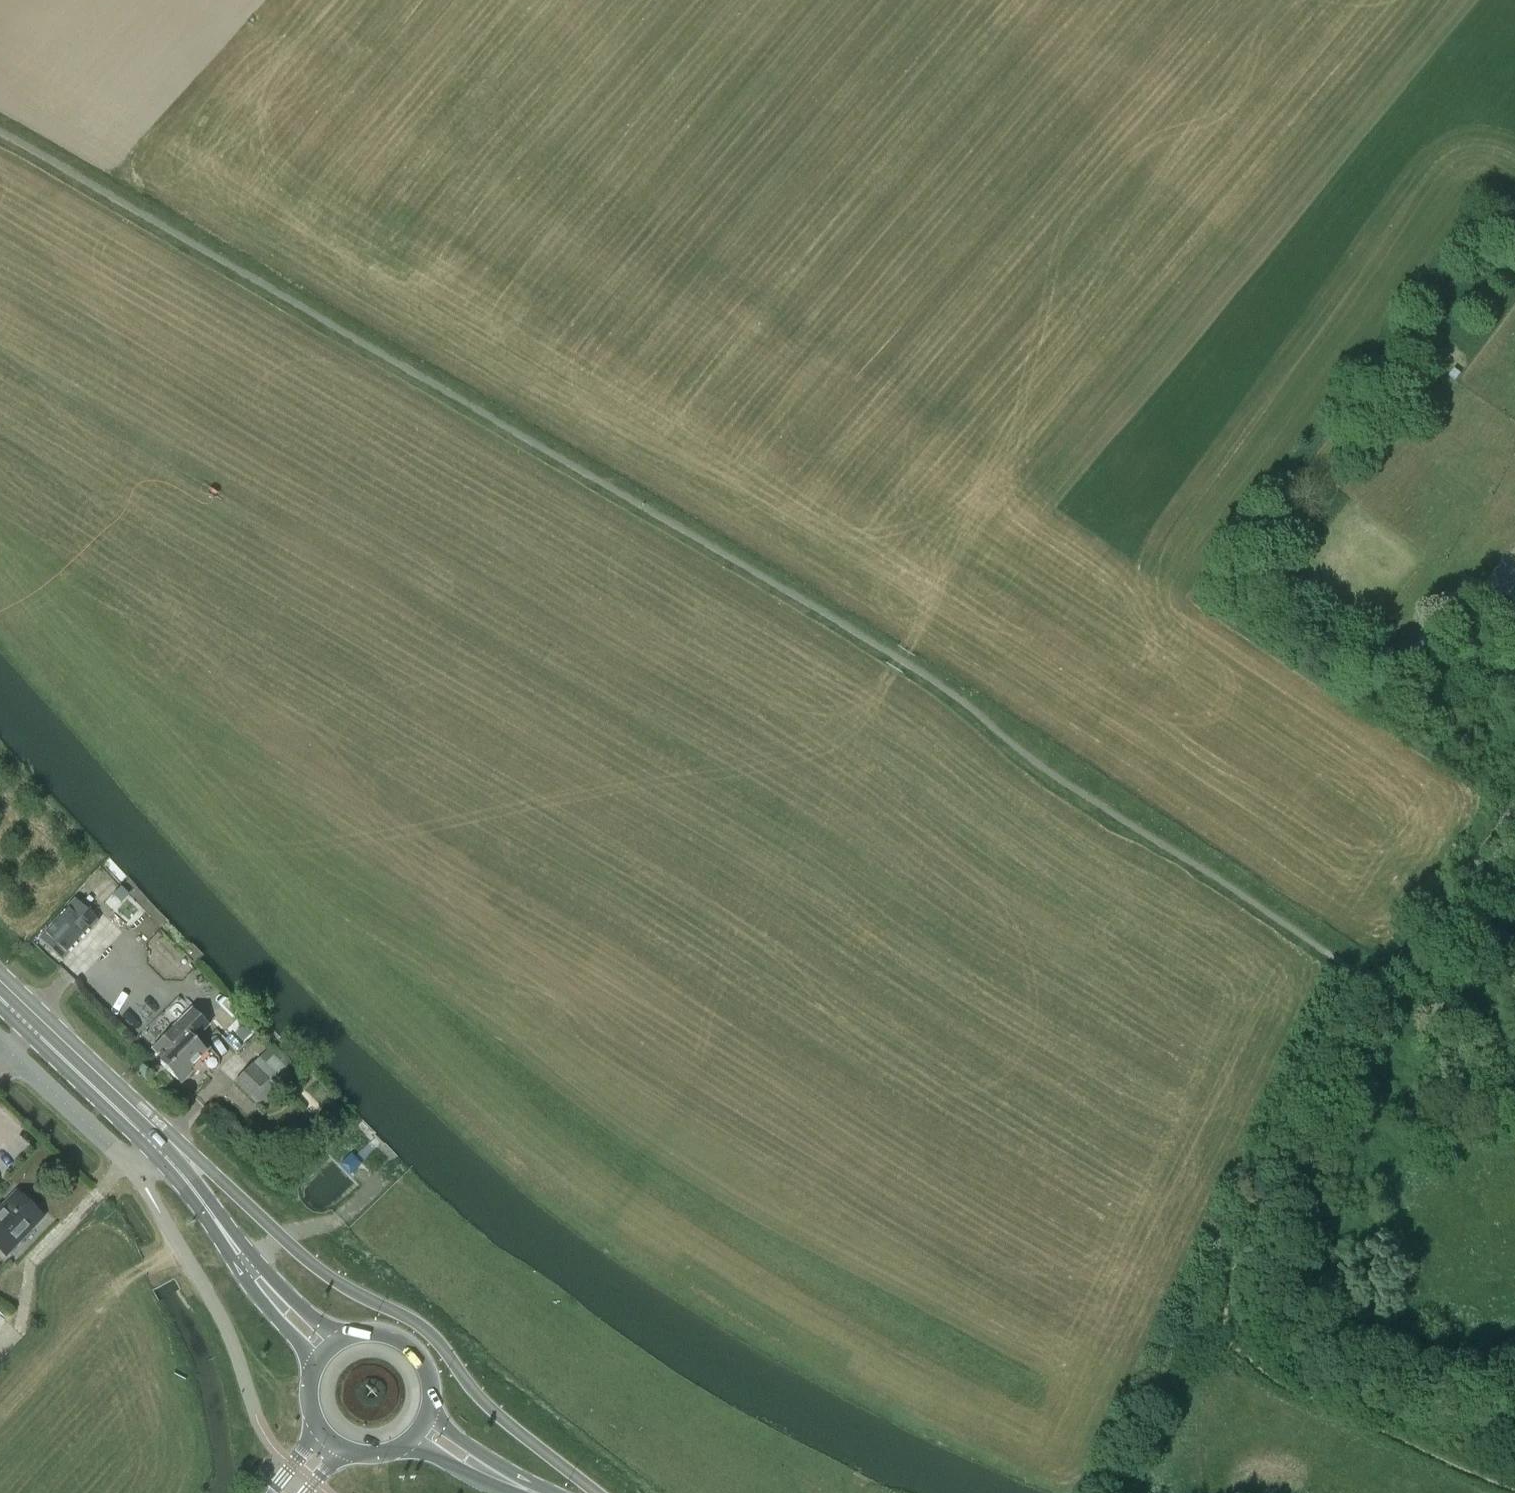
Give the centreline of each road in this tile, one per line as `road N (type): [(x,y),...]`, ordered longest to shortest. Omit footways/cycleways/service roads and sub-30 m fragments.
road 1 (primary): [(181,1175),(0,998)]
road 2 (unclassified): [(181,1175),(123,1159),(0,1043)]
road 3 (primary): [(212,1217),(259,1300),(316,1365)]
road 4 (primary): [(345,1340),(212,1217)]
road 5 (secondary): [(543,1492),(427,1409)]
road 6 (primary): [(427,1409),(421,1367),(407,1350),(367,1336),(345,1340)]

